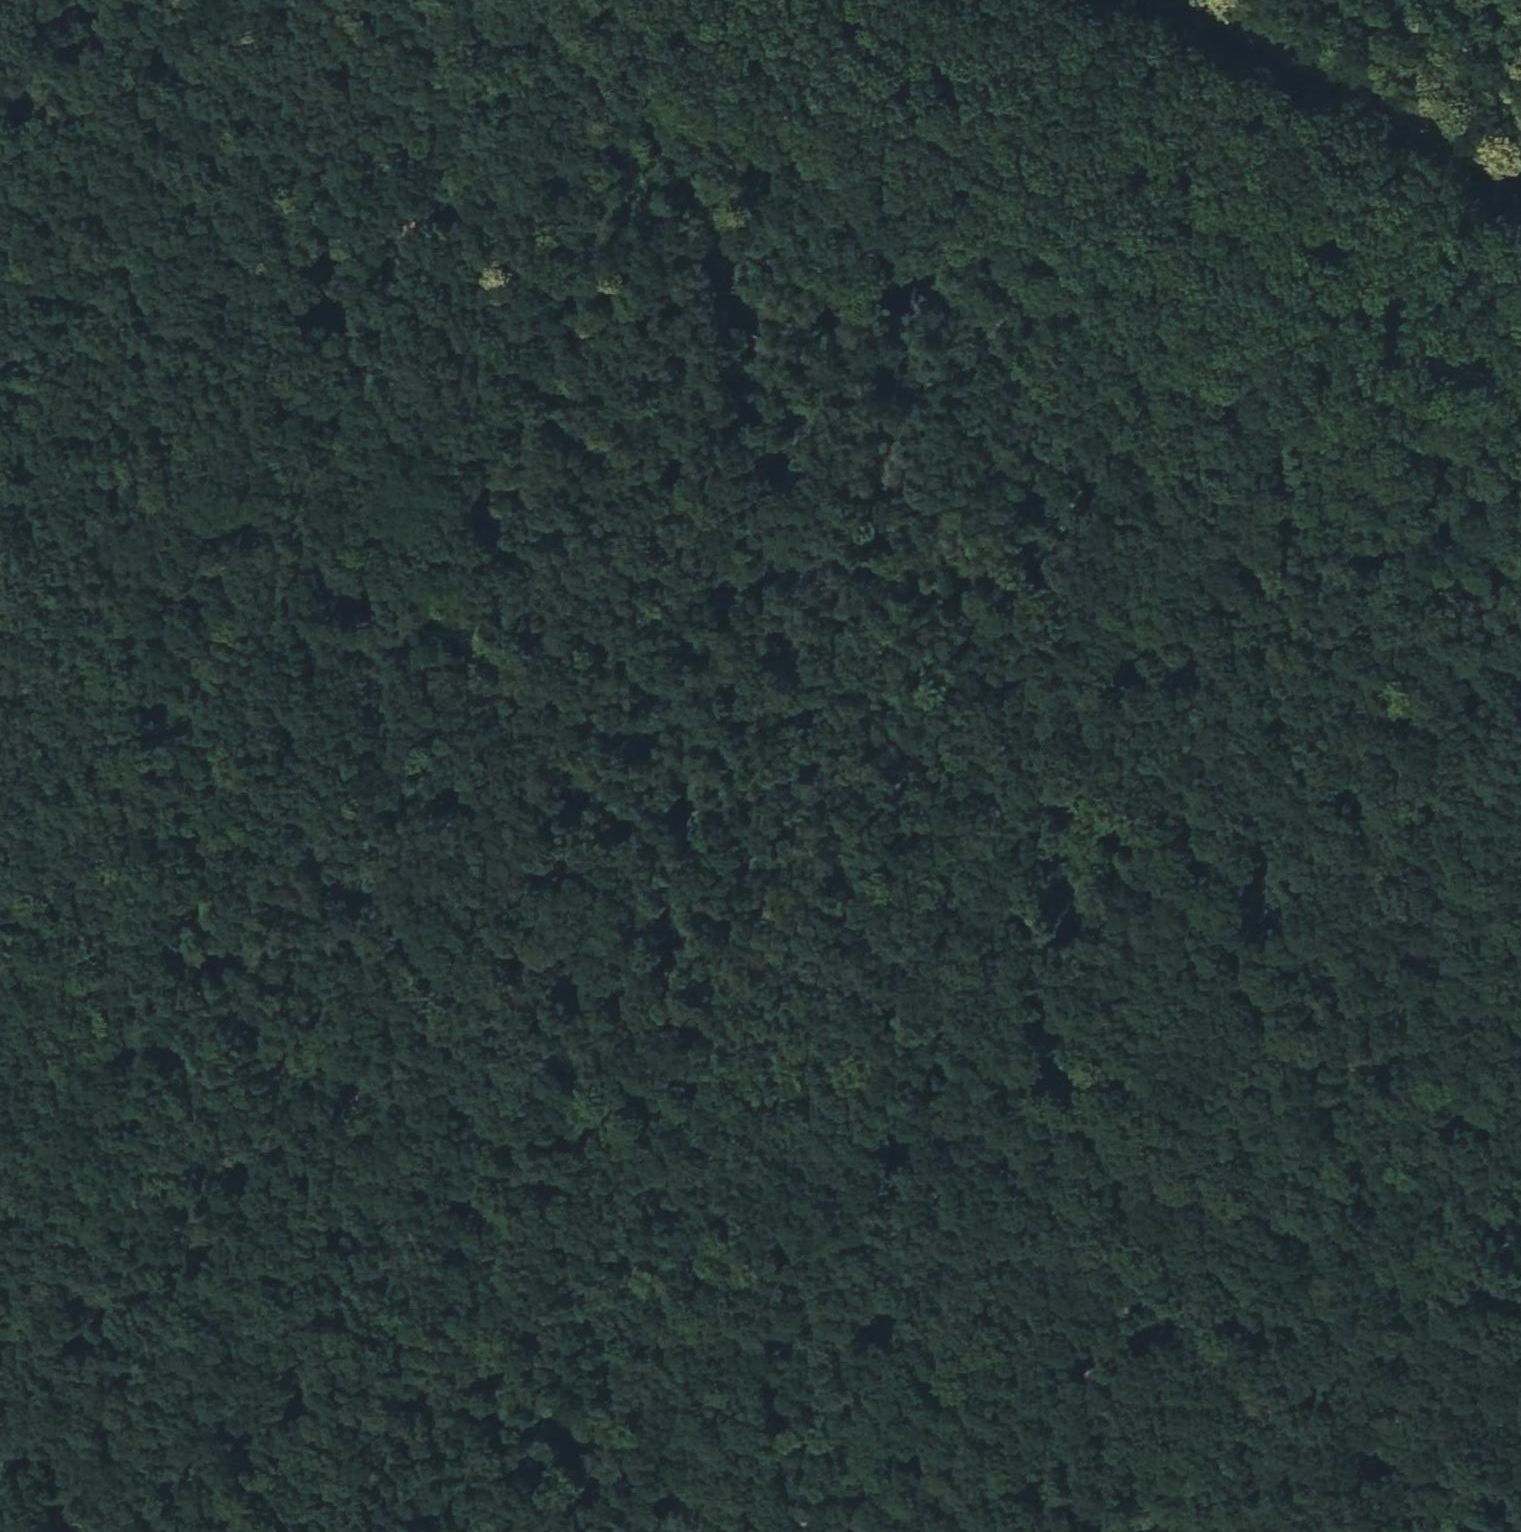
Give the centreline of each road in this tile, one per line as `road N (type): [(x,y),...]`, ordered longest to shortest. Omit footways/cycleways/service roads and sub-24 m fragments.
road 1 (track): [(1199,0),(1520,175)]

